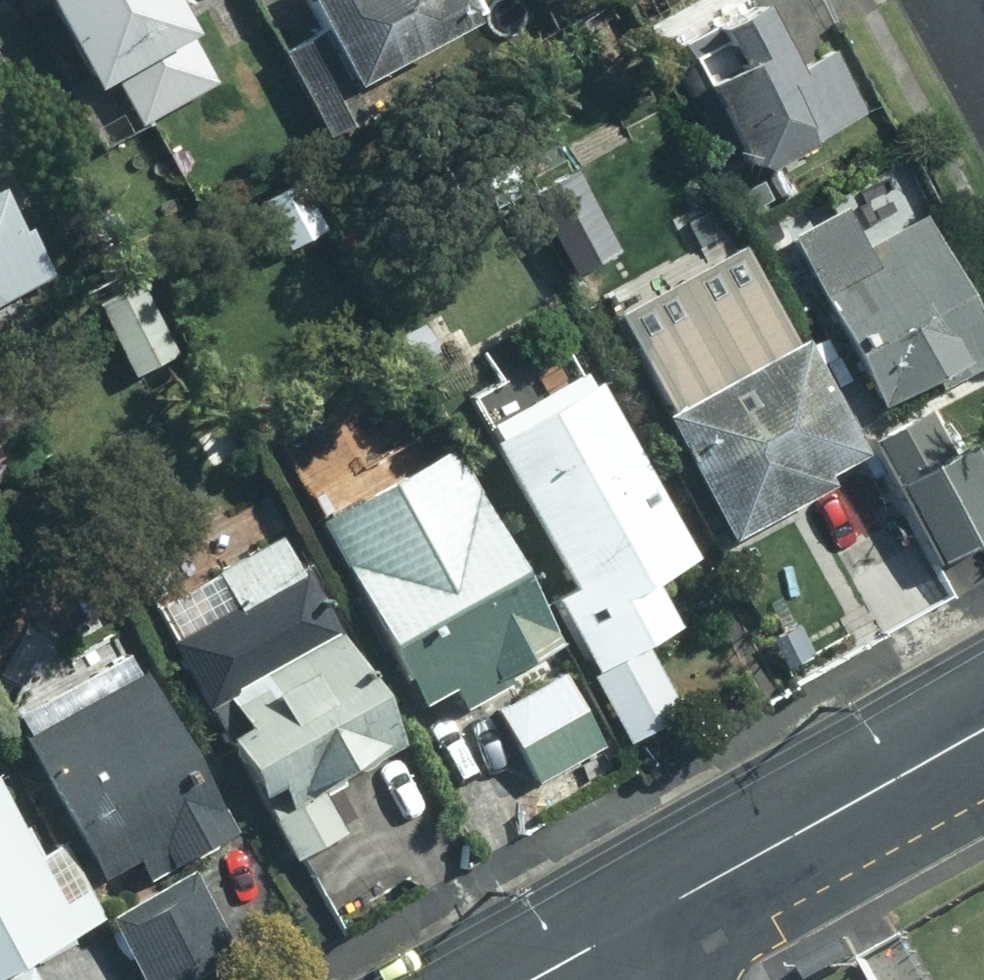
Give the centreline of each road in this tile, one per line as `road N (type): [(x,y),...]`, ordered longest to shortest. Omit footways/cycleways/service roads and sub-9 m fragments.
road 1 (secondary): [(633,921),(983,726)]
road 2 (secondary): [(528,979),(633,921)]

